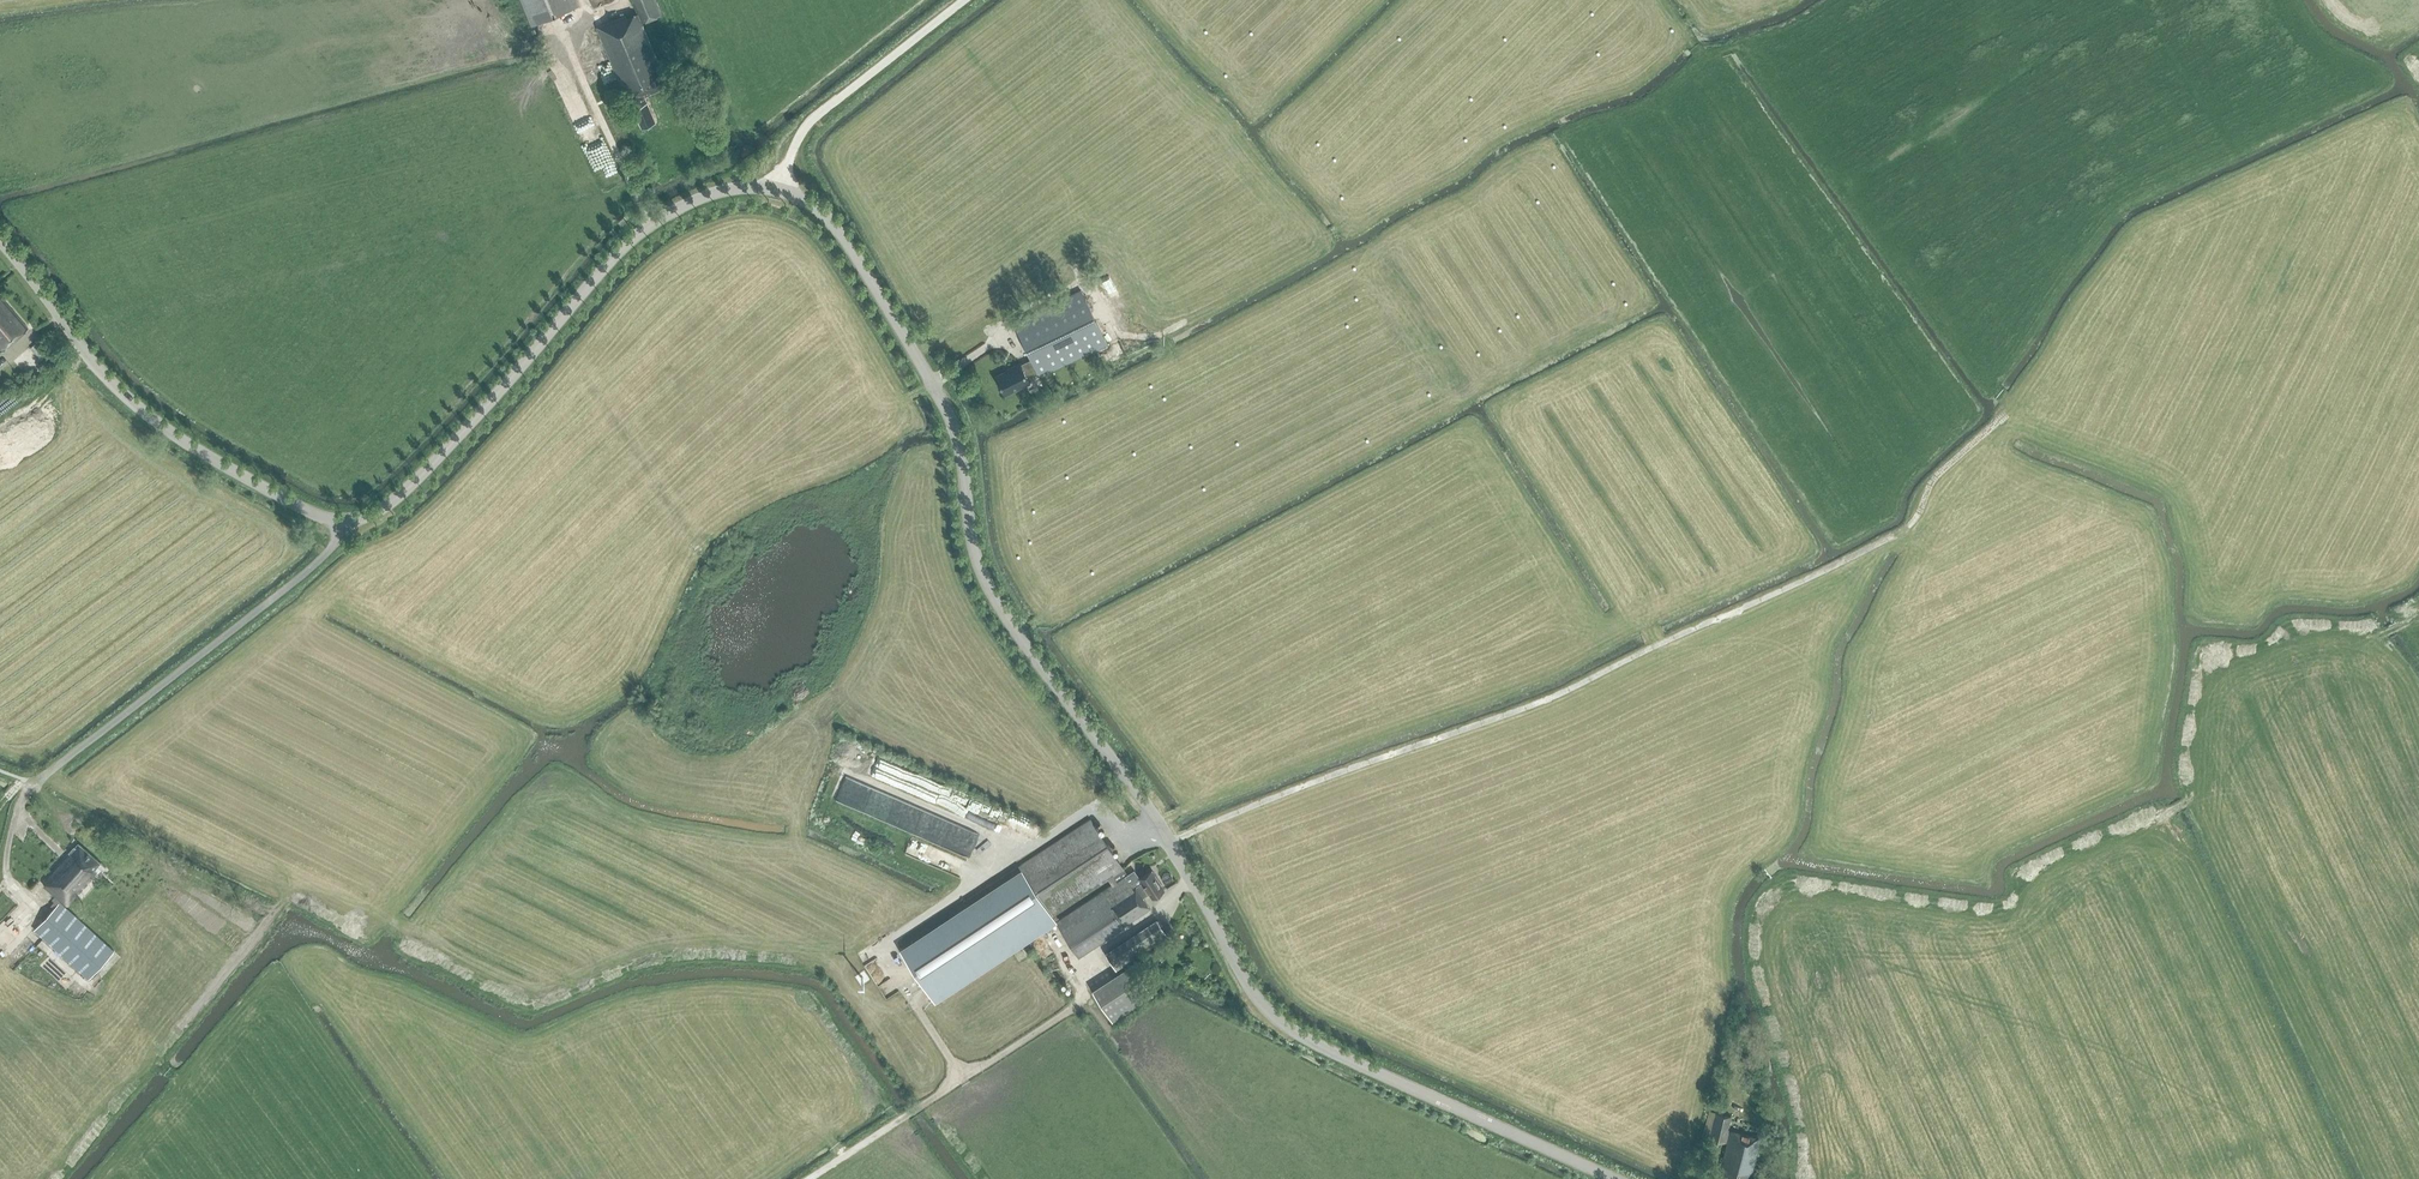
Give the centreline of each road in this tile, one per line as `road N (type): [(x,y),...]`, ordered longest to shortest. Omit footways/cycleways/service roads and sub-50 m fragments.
road 1 (tertiary): [(1616,1178),(1311,1041),(1254,996),(1153,816),(987,584),(973,547),(958,440),(926,373),(832,223),(778,190)]
road 2 (track): [(1169,844),(1284,793),(1547,699),(1902,531),(1933,479),(2006,414)]
road 3 (tertiary): [(778,190),(720,190),(641,231),(417,478),(374,513),(344,521)]
road 4 (tertiary): [(344,521),(294,504),(140,409),(90,359),(0,241)]
road 5 (unclassified): [(344,521),(312,567),(32,783)]
road 6 (unclassified): [(778,190),(813,118),(963,0)]
road 7 (track): [(944,1092),(810,1178)]

